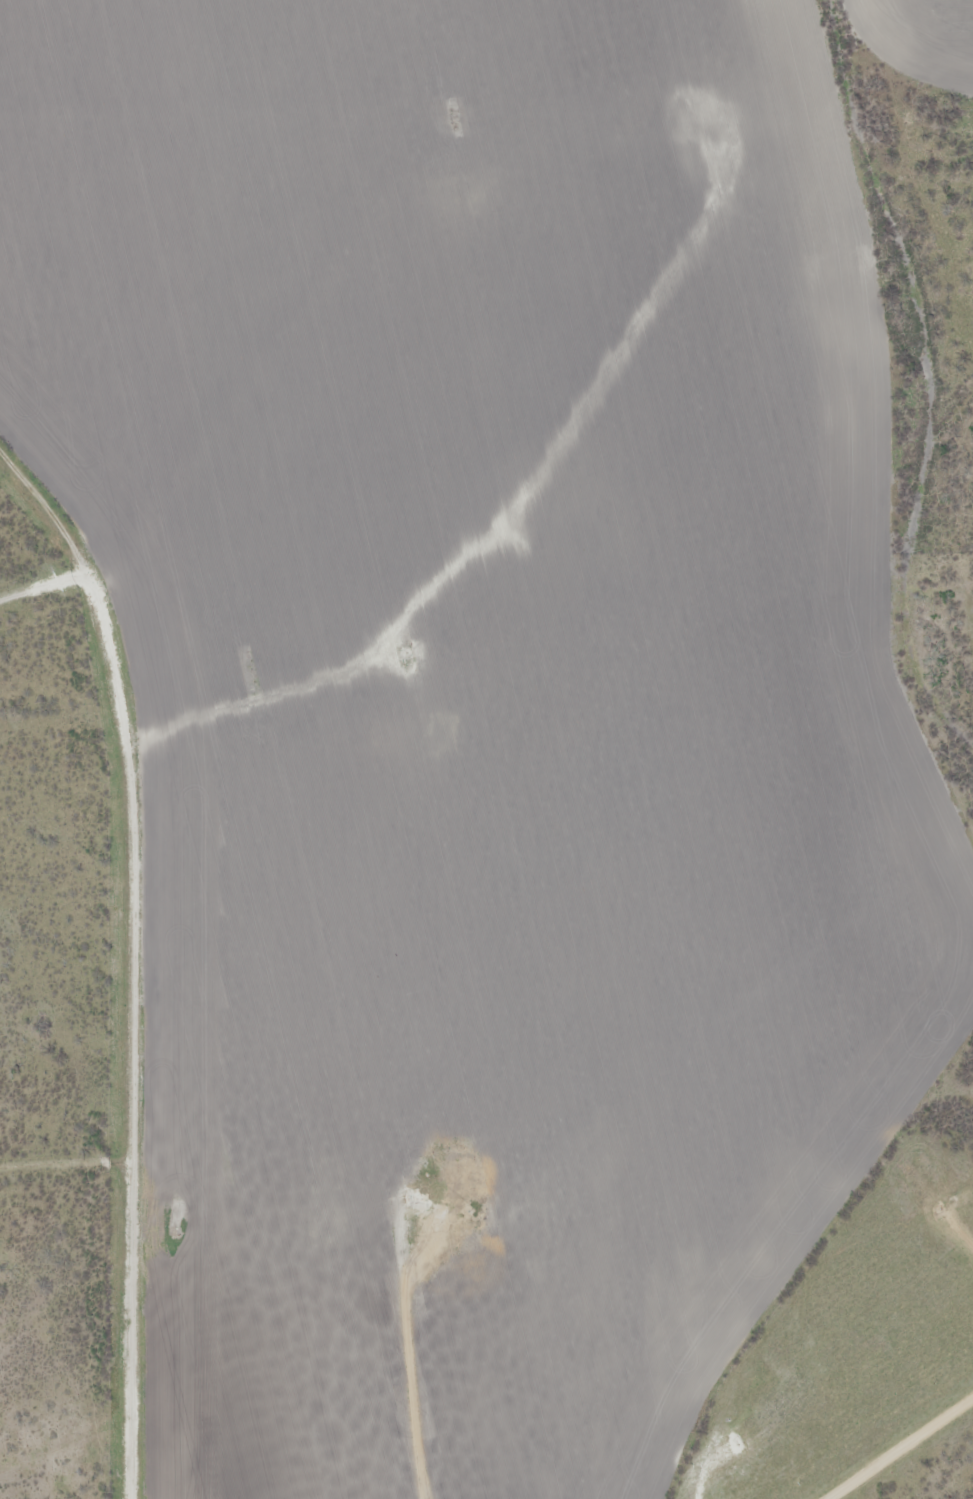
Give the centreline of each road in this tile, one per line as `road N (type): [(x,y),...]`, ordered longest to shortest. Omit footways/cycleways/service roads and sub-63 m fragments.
road 1 (track): [(0,609),(59,592),(89,607),(103,699),(119,1498)]
road 2 (track): [(972,1373),(806,1498)]
road 3 (track): [(0,459),(59,544),(59,592)]

